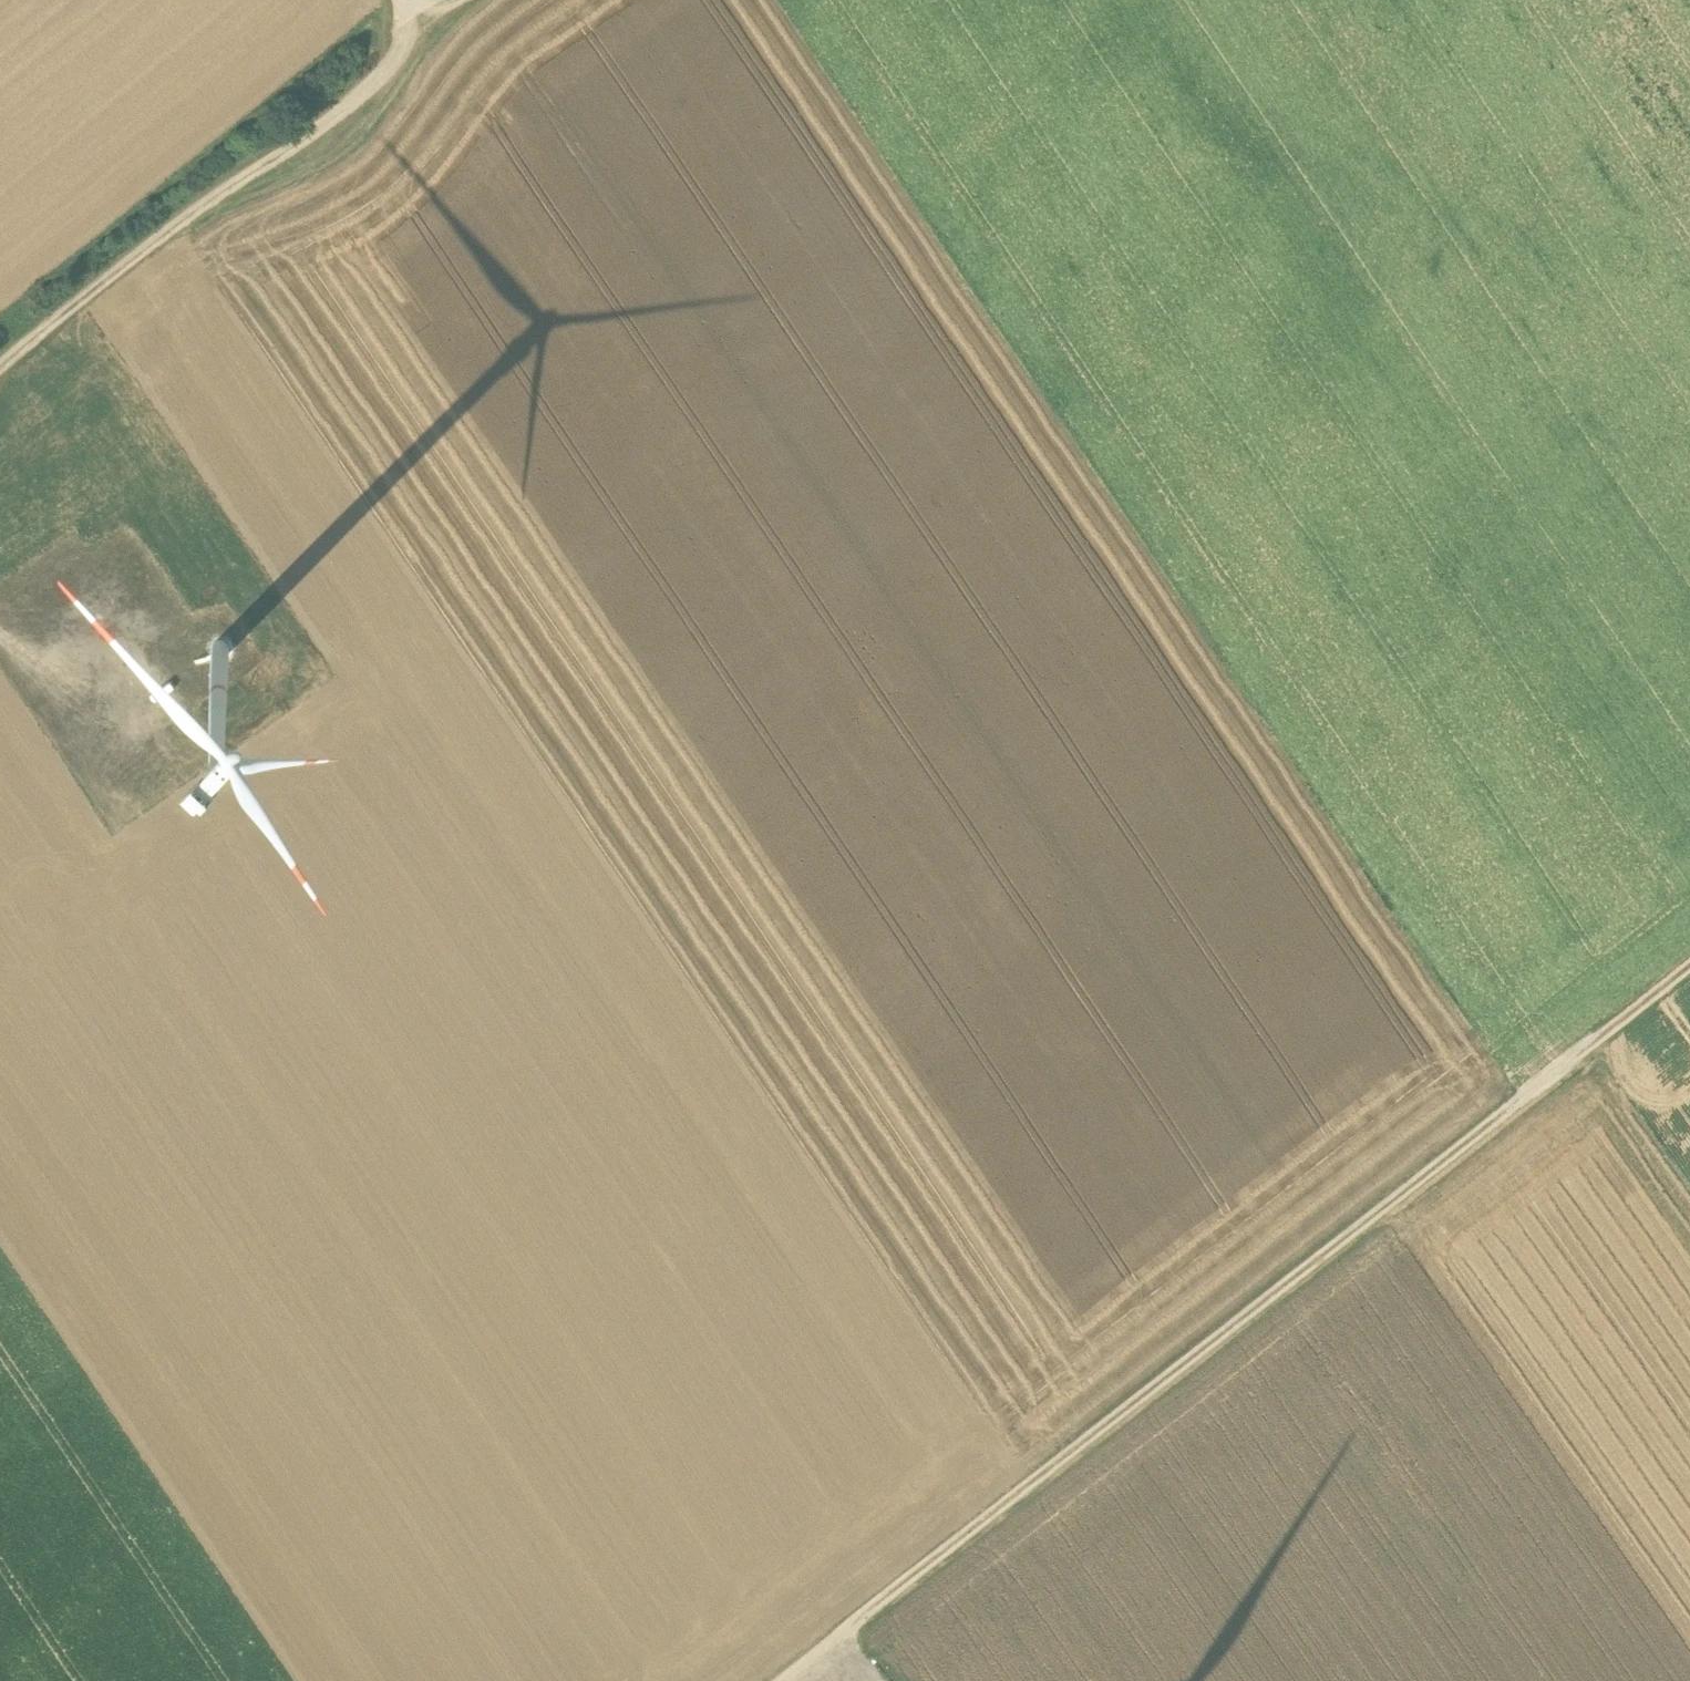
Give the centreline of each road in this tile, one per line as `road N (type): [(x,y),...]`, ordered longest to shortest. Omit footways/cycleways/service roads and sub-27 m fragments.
road 1 (track): [(803,1666),(1689,969)]
road 2 (track): [(0,372),(383,74),(419,28),(461,0)]

